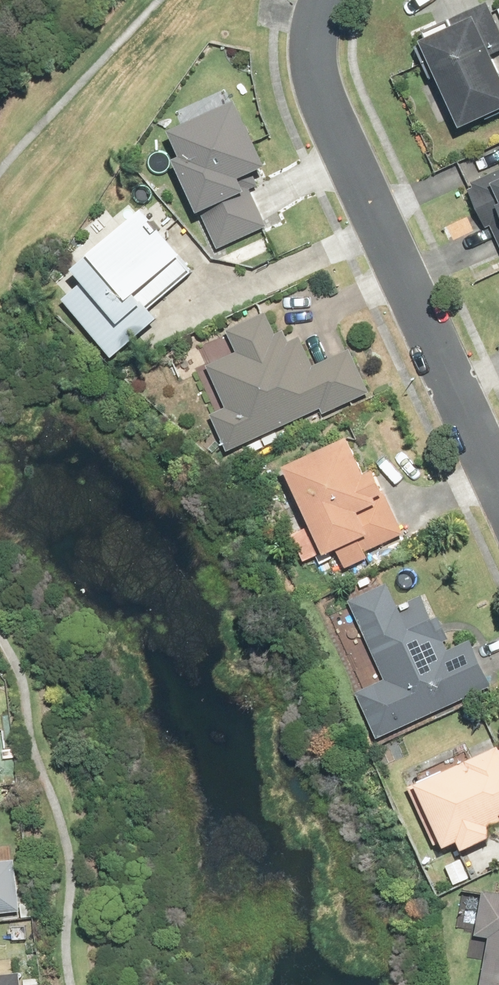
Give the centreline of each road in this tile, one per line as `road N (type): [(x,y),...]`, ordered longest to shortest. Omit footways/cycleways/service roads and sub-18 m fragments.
road 1 (residential): [(498,486),(323,103),(314,58),(321,0)]

